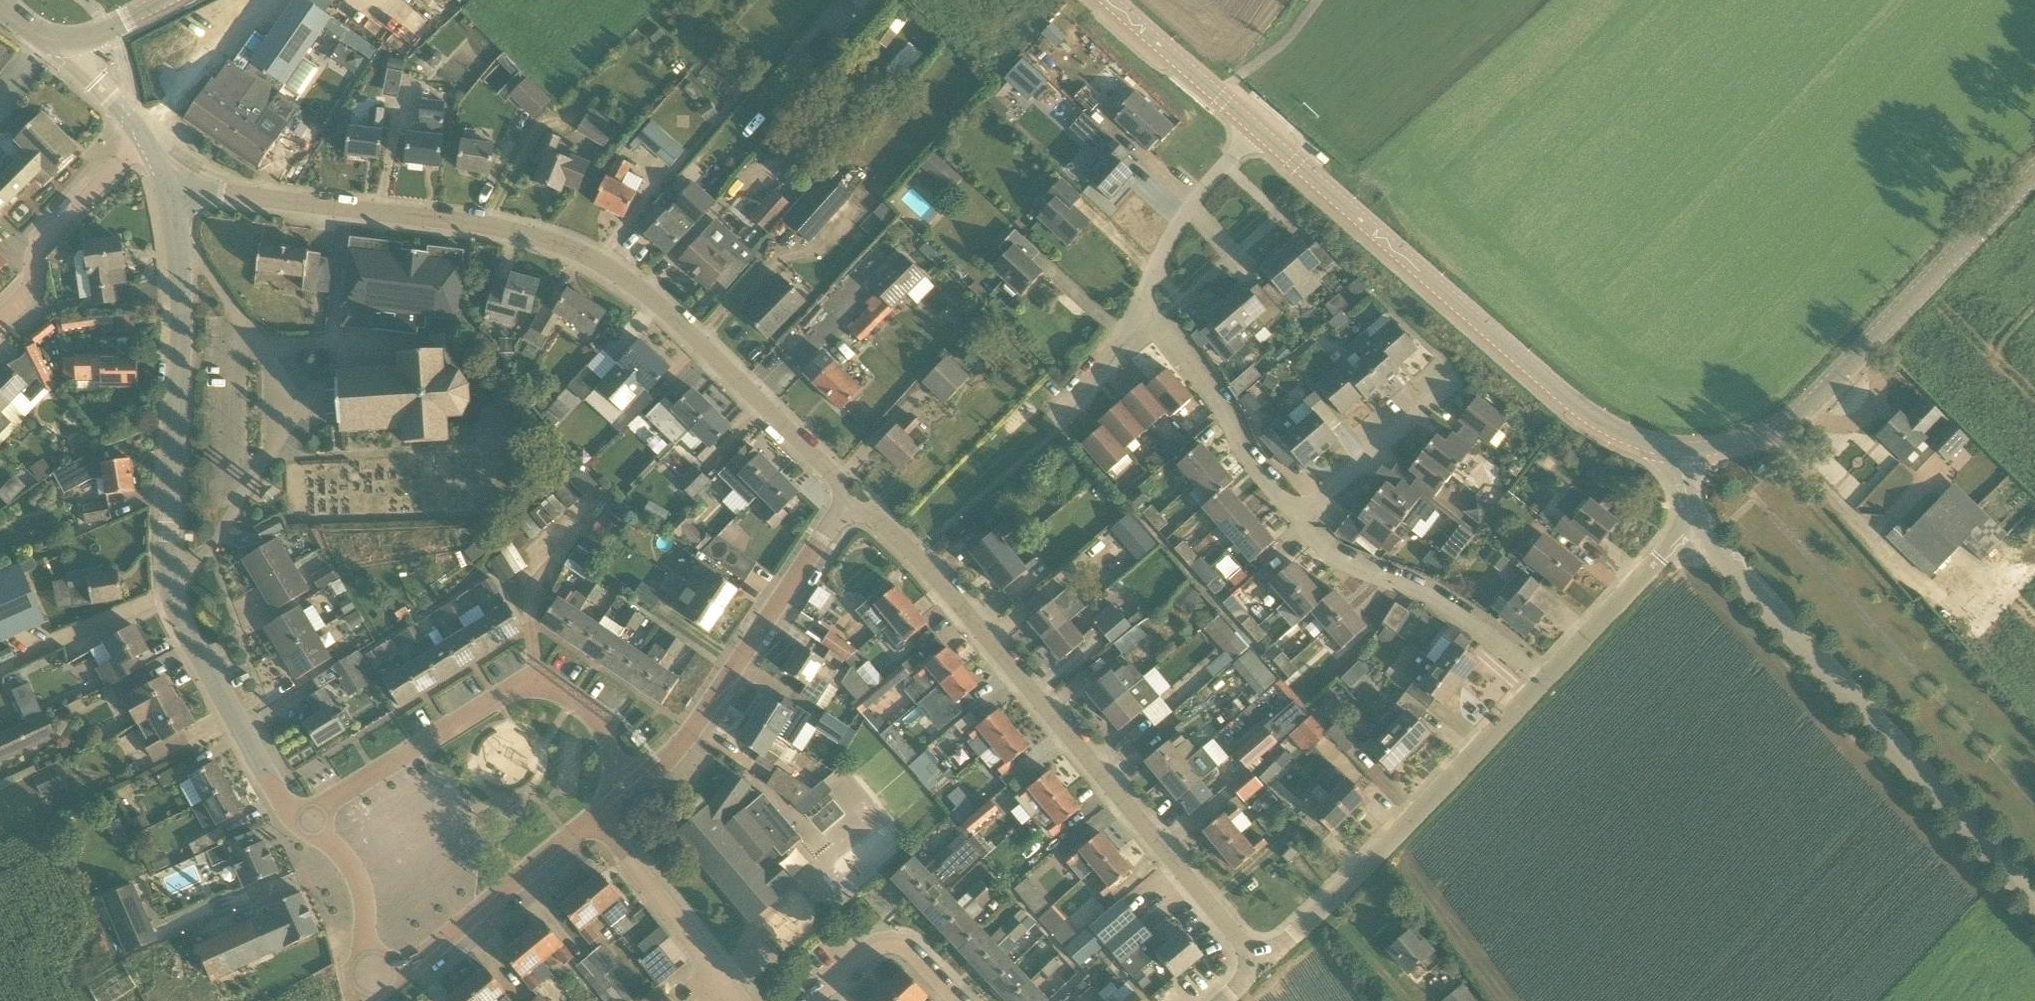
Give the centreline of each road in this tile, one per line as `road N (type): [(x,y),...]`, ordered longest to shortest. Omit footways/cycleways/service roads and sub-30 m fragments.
road 1 (residential): [(853,496),(640,308),(564,255),(483,225),(168,191)]
road 2 (unclassified): [(303,821),(283,801),(179,617),(168,564),(180,240),(168,191)]
road 3 (residential): [(1248,966),(913,555),(853,496)]
road 4 (tertiary): [(1693,452),(1651,446),(1574,406),(1257,129)]
road 5 (unclassified): [(2034,894),(1693,523)]
road 6 (tertiary): [(1693,452),(1726,449),(1796,420),(2034,177)]
road 7 (residential): [(303,821),(511,690),(539,683),(555,686),(601,726),(632,789)]
road 8 (unclassified): [(1248,966),(1544,683)]
road 9 (residential): [(632,789),(685,742),(853,496)]
road 10 (unclassified): [(1544,683),(1385,569),(1320,543),(1292,521)]
road 11 (residential): [(369,975),(416,957),(597,817)]
road 12 (unclassified): [(1292,521),(1250,481),(1190,370),(1134,322)]
road 13 (residential): [(0,327),(31,282),(34,242),(47,211),(143,139)]
road 14 (residential): [(743,1000),(597,817)]
road 15 (residential): [(1134,322),(1174,234),(1257,129)]
road 16 (unclassified): [(1292,521),(1461,368)]
road 17 (unclassified): [(1544,683),(1693,523)]
road 18 (tertiary): [(1257,129),(1108,0)]
road 19 (residential): [(958,1000),(912,952),(892,946),(872,951),(811,1000)]
road 20 (unclassified): [(369,975),(365,898),(347,858),(303,821)]
road 21 (unclassified): [(143,139),(68,44)]

